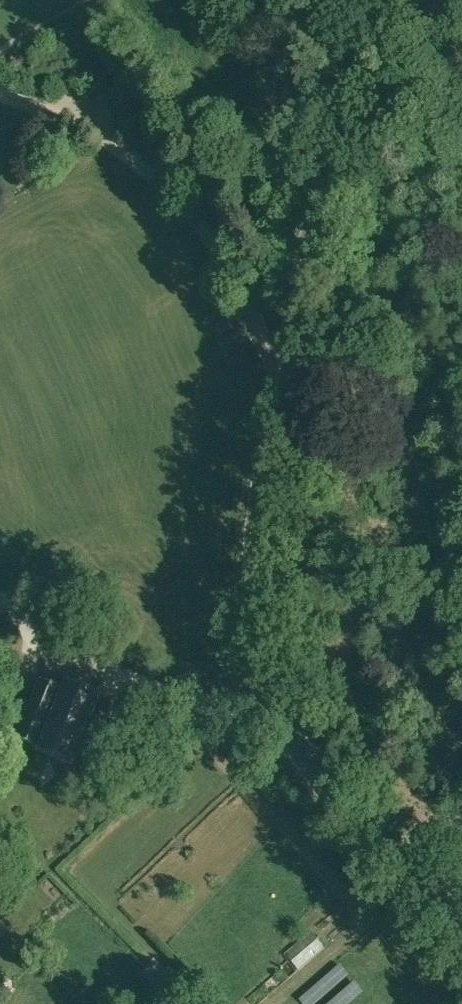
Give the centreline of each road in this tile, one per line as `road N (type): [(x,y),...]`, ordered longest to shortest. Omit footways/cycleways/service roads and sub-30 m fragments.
road 1 (tertiary): [(461,926),(344,801),(309,752),(274,651),(273,581),(315,265),(368,0)]
road 2 (track): [(292,432),(251,305),(198,212),(116,138),(0,94)]
road 3 (track): [(0,599),(125,675),(309,752)]

